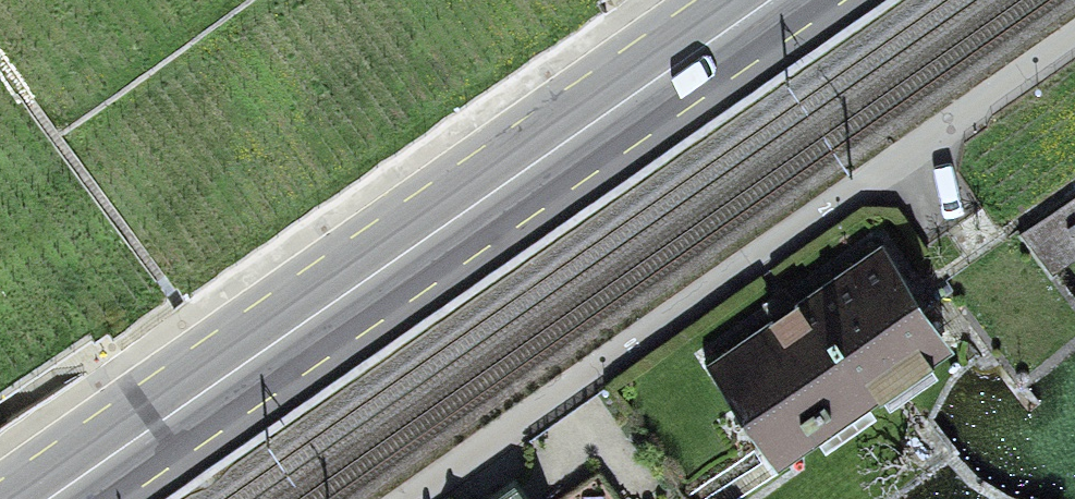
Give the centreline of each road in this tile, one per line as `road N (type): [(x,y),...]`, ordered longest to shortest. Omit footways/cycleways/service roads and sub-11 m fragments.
road 1 (primary): [(772,0),(50,498)]
road 2 (residential): [(1074,35),(408,498)]

